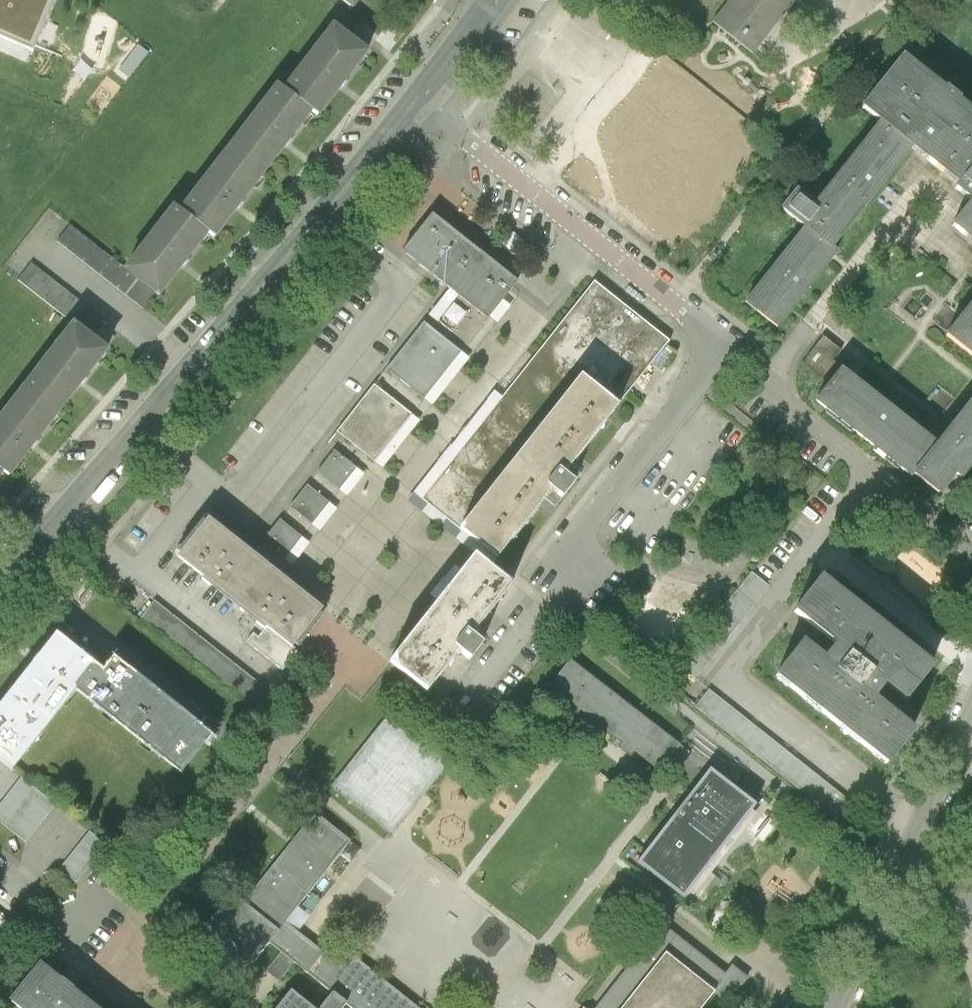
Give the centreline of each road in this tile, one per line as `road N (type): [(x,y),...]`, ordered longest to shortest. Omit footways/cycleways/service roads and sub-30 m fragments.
road 1 (residential): [(420,103),(726,349),(590,519),(547,604)]
road 2 (unclassified): [(0,586),(420,103)]
road 3 (residential): [(971,717),(836,1007)]
road 4 (residential): [(0,876),(107,964)]
road 5 (unclassified): [(420,103),(496,0)]

